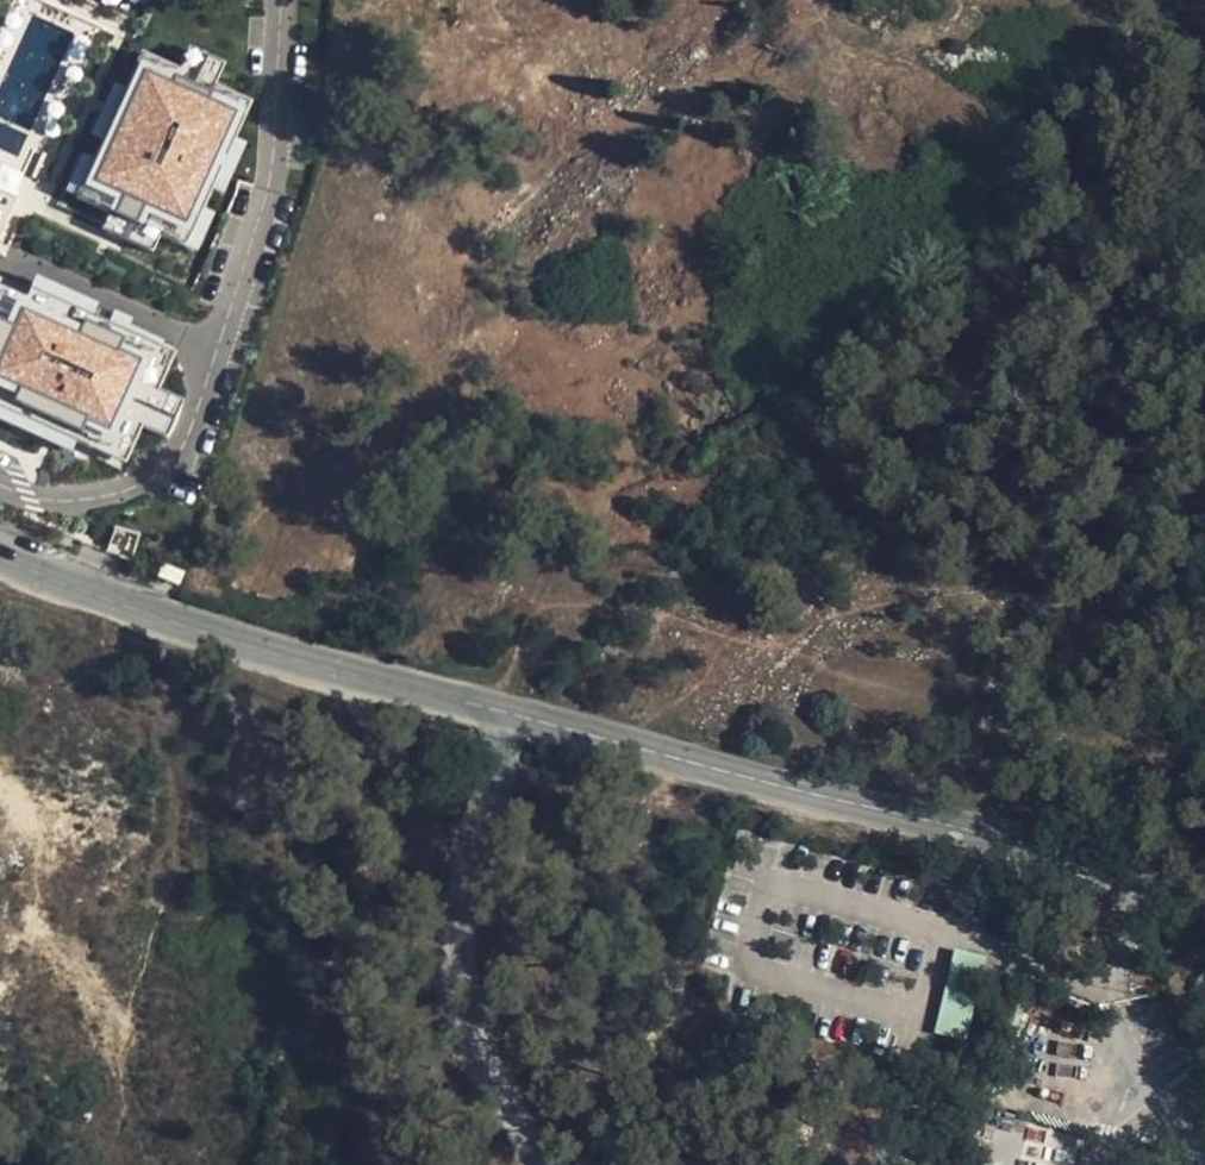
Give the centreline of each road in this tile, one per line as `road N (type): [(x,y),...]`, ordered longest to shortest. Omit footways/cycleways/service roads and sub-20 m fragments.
road 1 (unclassified): [(0,551),(136,606),(523,723),(1204,889)]

